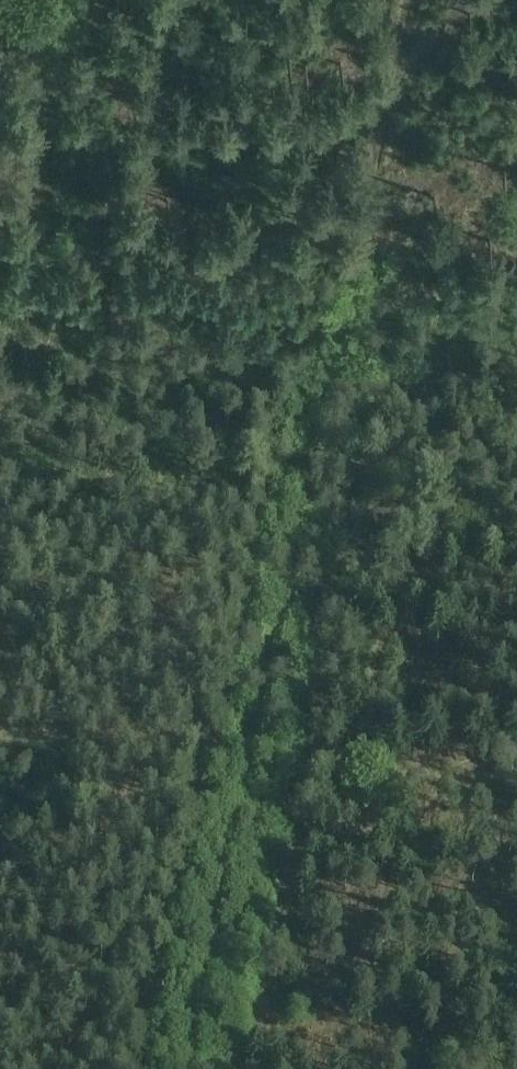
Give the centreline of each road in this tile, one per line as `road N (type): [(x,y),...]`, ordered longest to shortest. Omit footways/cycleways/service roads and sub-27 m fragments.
road 1 (track): [(165,1068),(375,0)]
road 2 (track): [(0,223),(516,263)]
road 3 (track): [(516,775),(0,736)]

